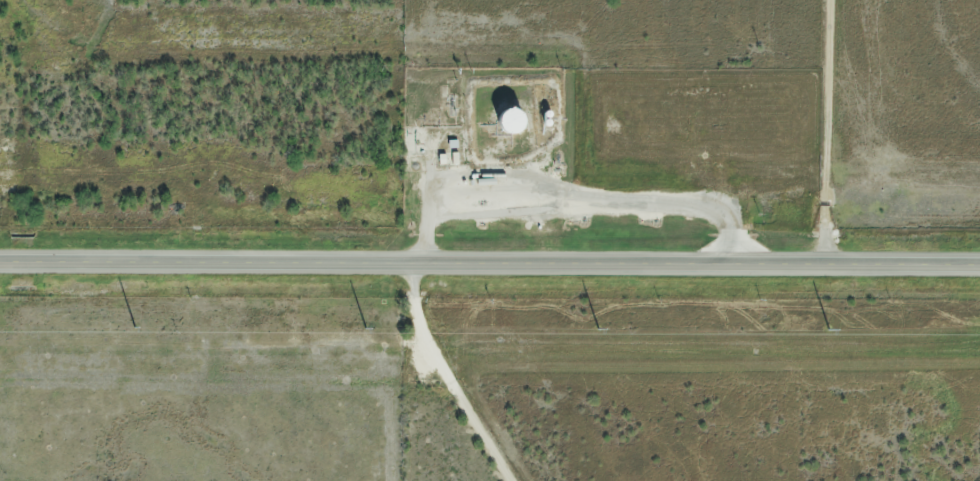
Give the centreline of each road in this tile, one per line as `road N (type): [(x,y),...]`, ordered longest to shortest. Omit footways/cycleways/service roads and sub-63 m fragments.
road 1 (primary): [(979,262),(0,260)]
road 2 (track): [(486,480),(413,319),(412,261)]

